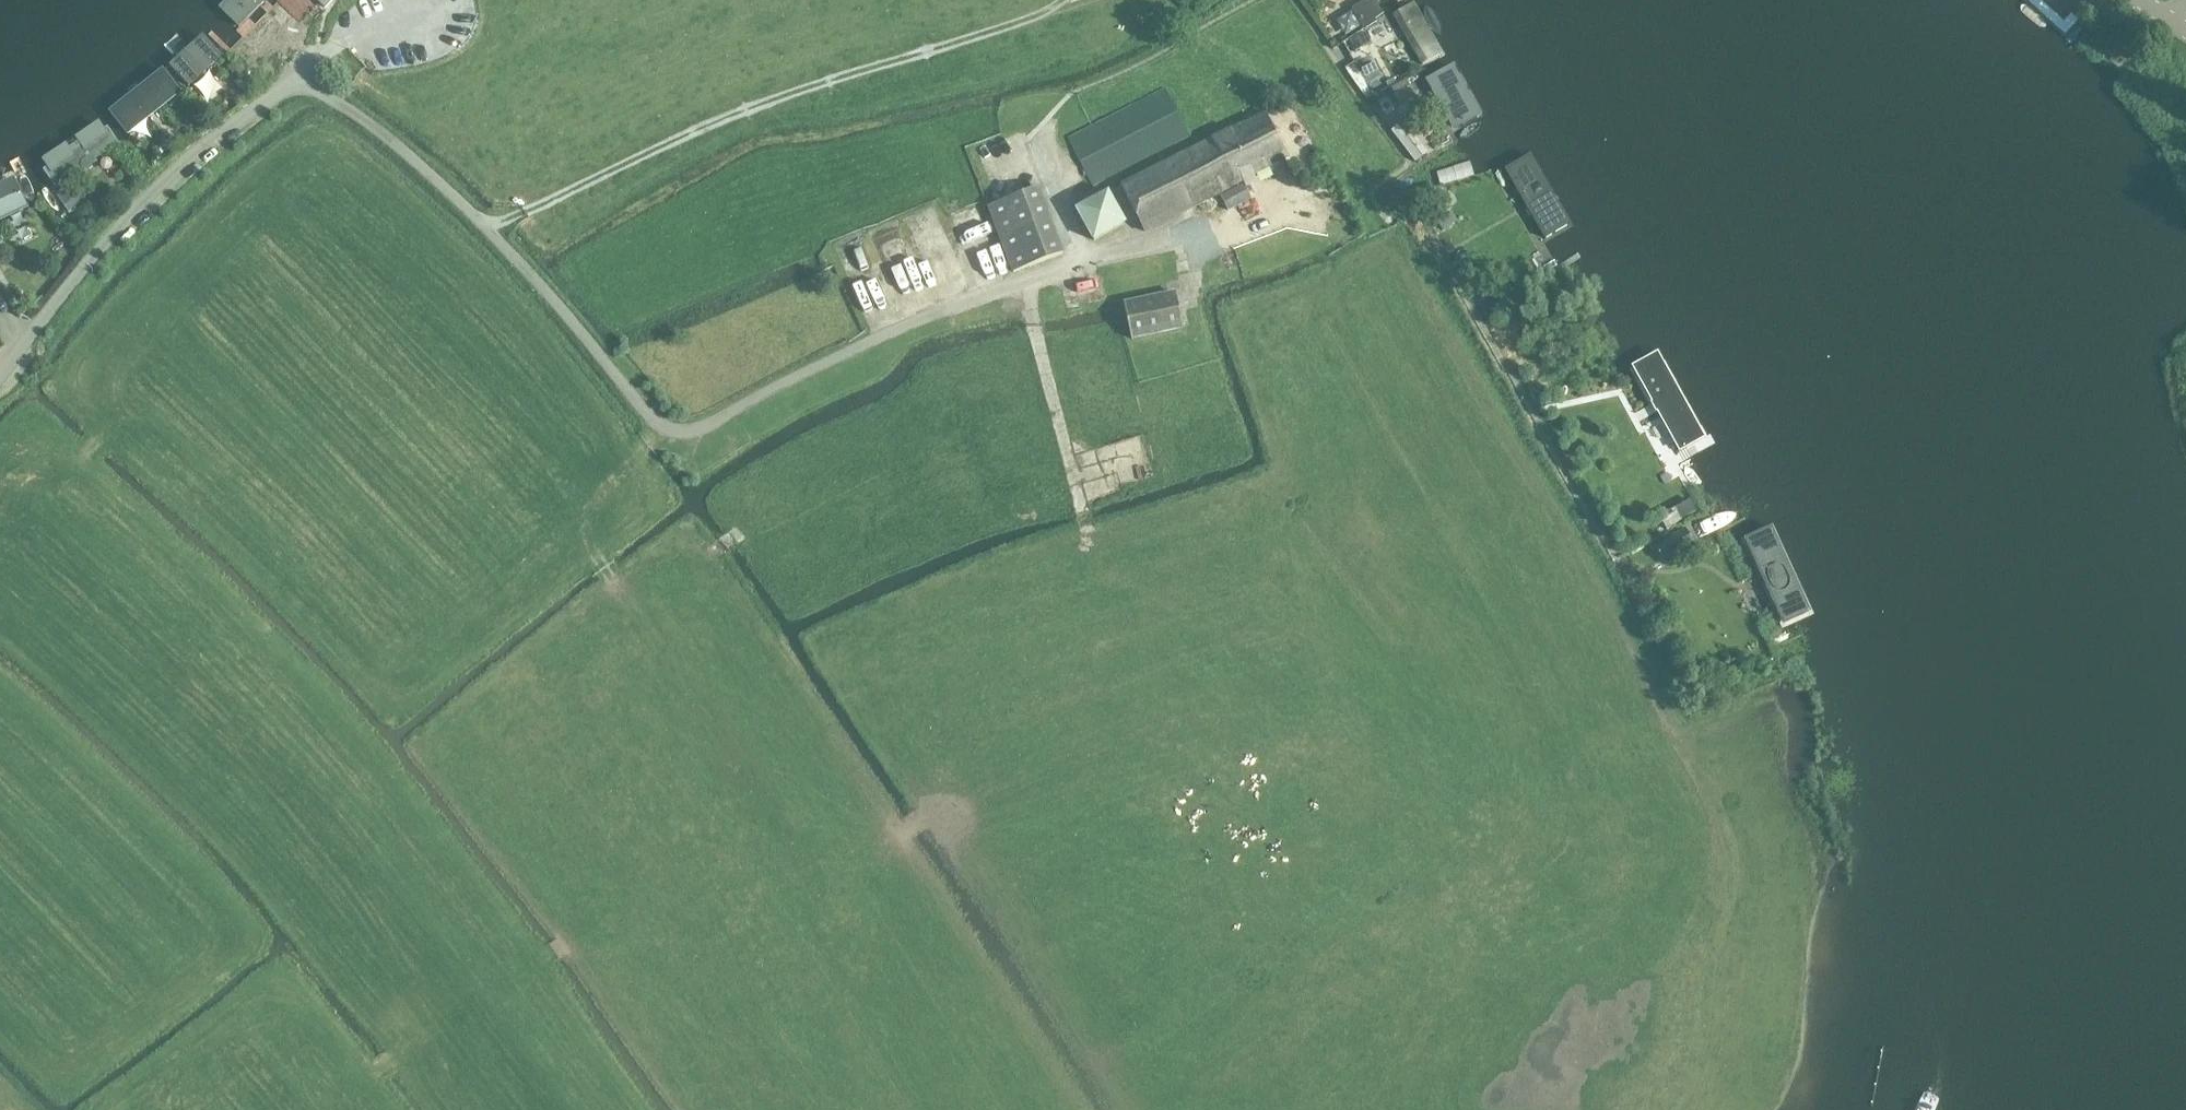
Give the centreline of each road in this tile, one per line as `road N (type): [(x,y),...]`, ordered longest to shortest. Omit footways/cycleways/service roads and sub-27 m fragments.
road 1 (track): [(1058,4),(1025,24),(760,106),(488,227)]
road 2 (residential): [(0,376),(135,208),(199,149),(293,83)]
road 3 (track): [(1087,539),(1035,338),(1029,277)]

